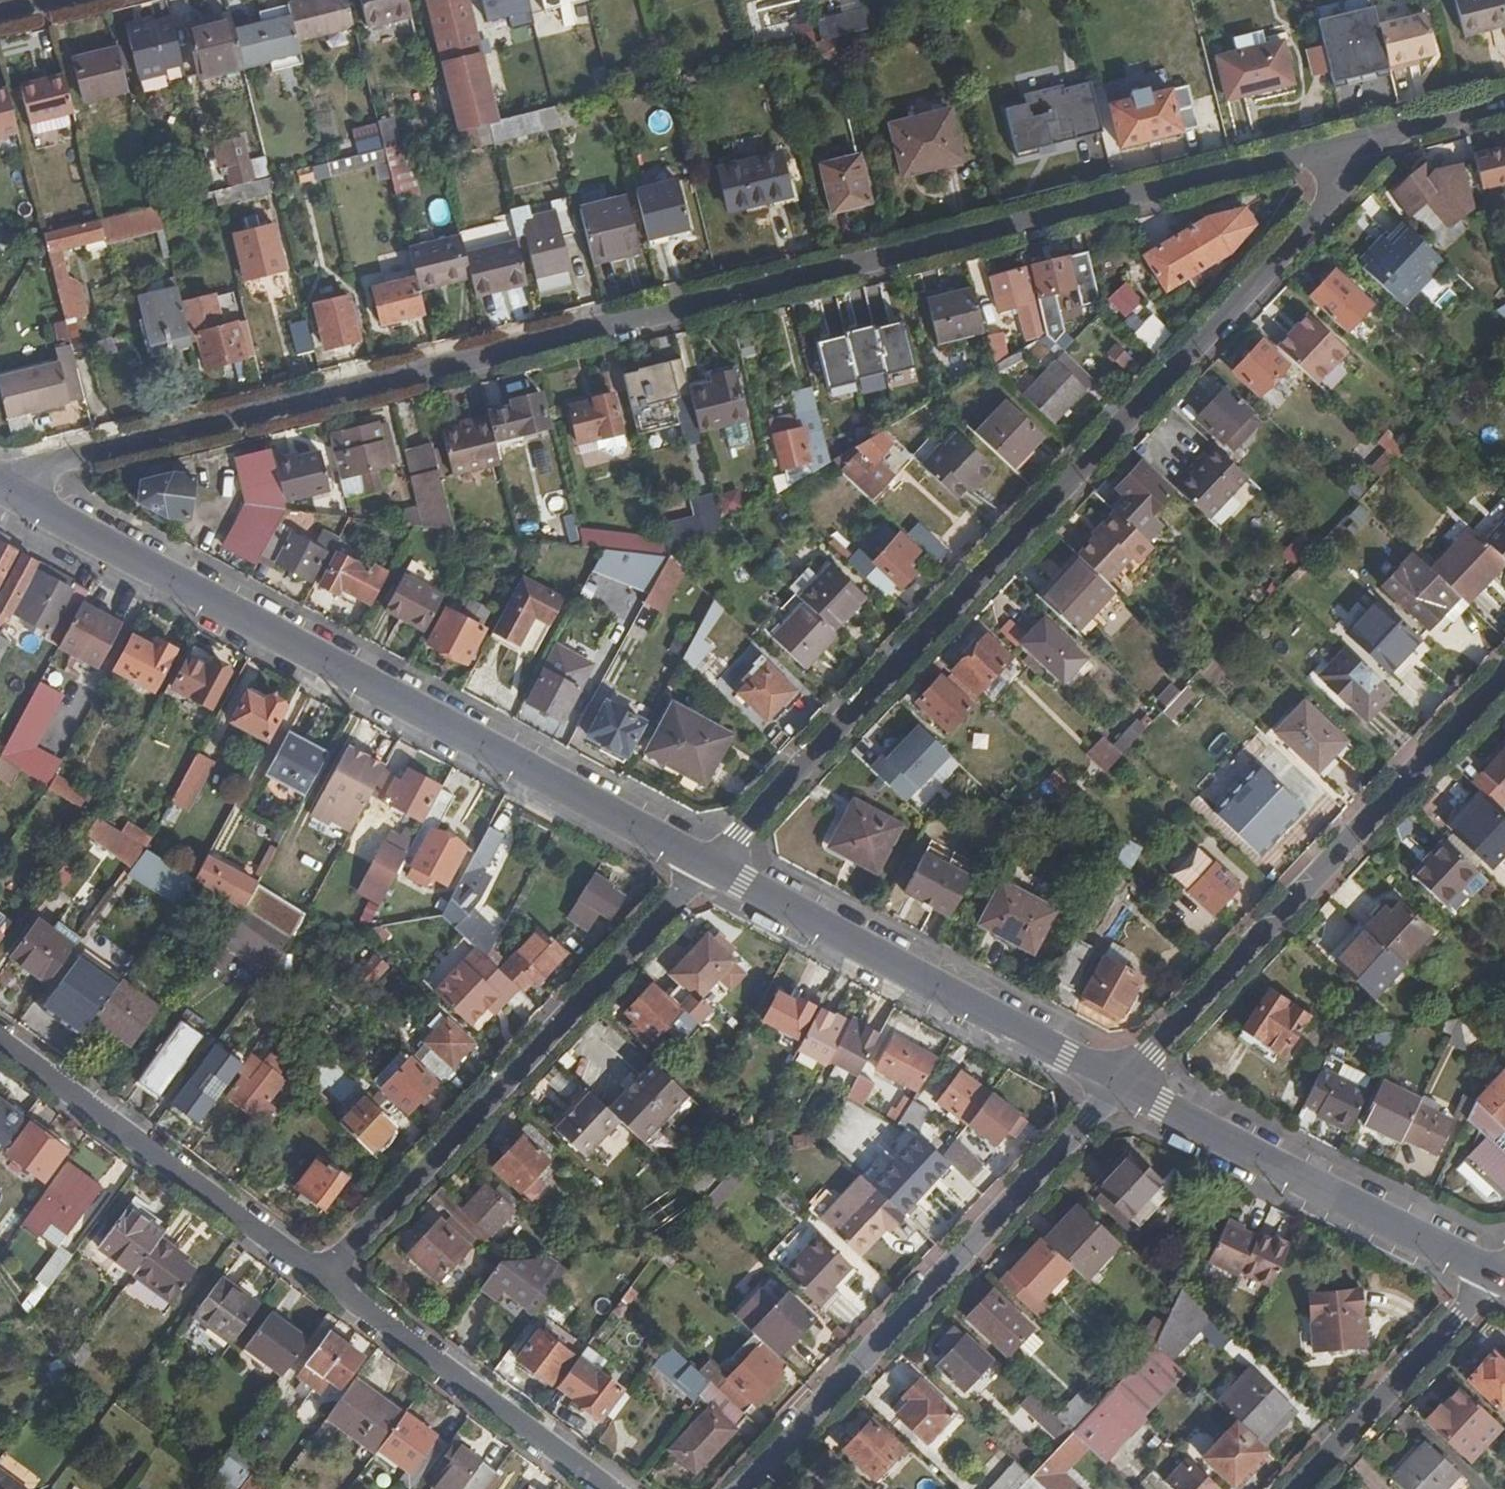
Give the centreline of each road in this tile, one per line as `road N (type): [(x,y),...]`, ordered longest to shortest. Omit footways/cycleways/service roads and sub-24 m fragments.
road 1 (residential): [(0,475),(1375,137)]
road 2 (residential): [(707,865),(1342,188),(1375,137)]
road 3 (secondary): [(707,865),(0,491)]
road 4 (residential): [(324,1277),(707,865)]
road 5 (residential): [(1504,677),(1123,1085)]
road 6 (residential): [(1123,1085),(740,1488)]
road 7 (secondary): [(1123,1085),(707,865)]
road 8 (secondary): [(1497,1277),(1123,1085)]
road 9 (residential): [(324,1277),(0,1040)]
road 10 (residential): [(608,1488),(324,1277)]
road 11 (residential): [(1299,1488),(1497,1277)]
road 12 (residential): [(1375,137),(1504,105)]

